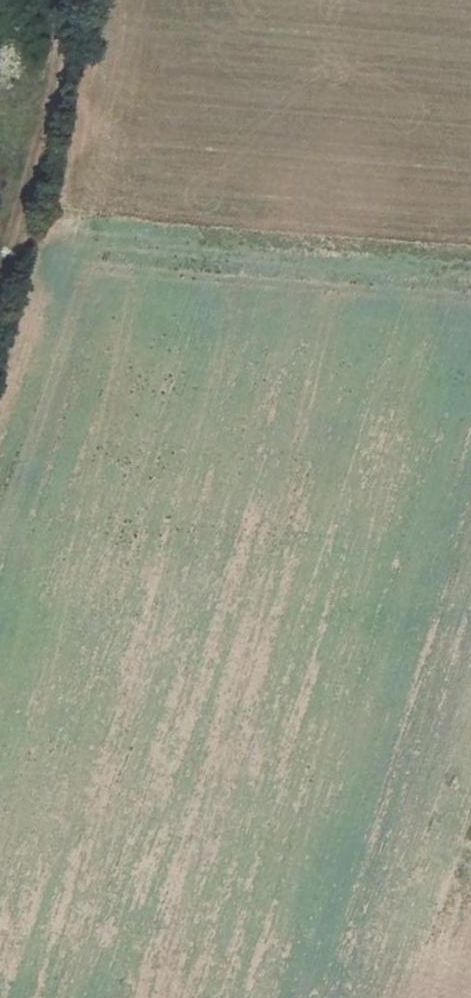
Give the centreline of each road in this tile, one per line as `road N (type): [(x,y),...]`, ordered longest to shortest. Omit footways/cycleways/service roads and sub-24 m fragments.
road 1 (track): [(64,0),(41,151),(0,293)]

